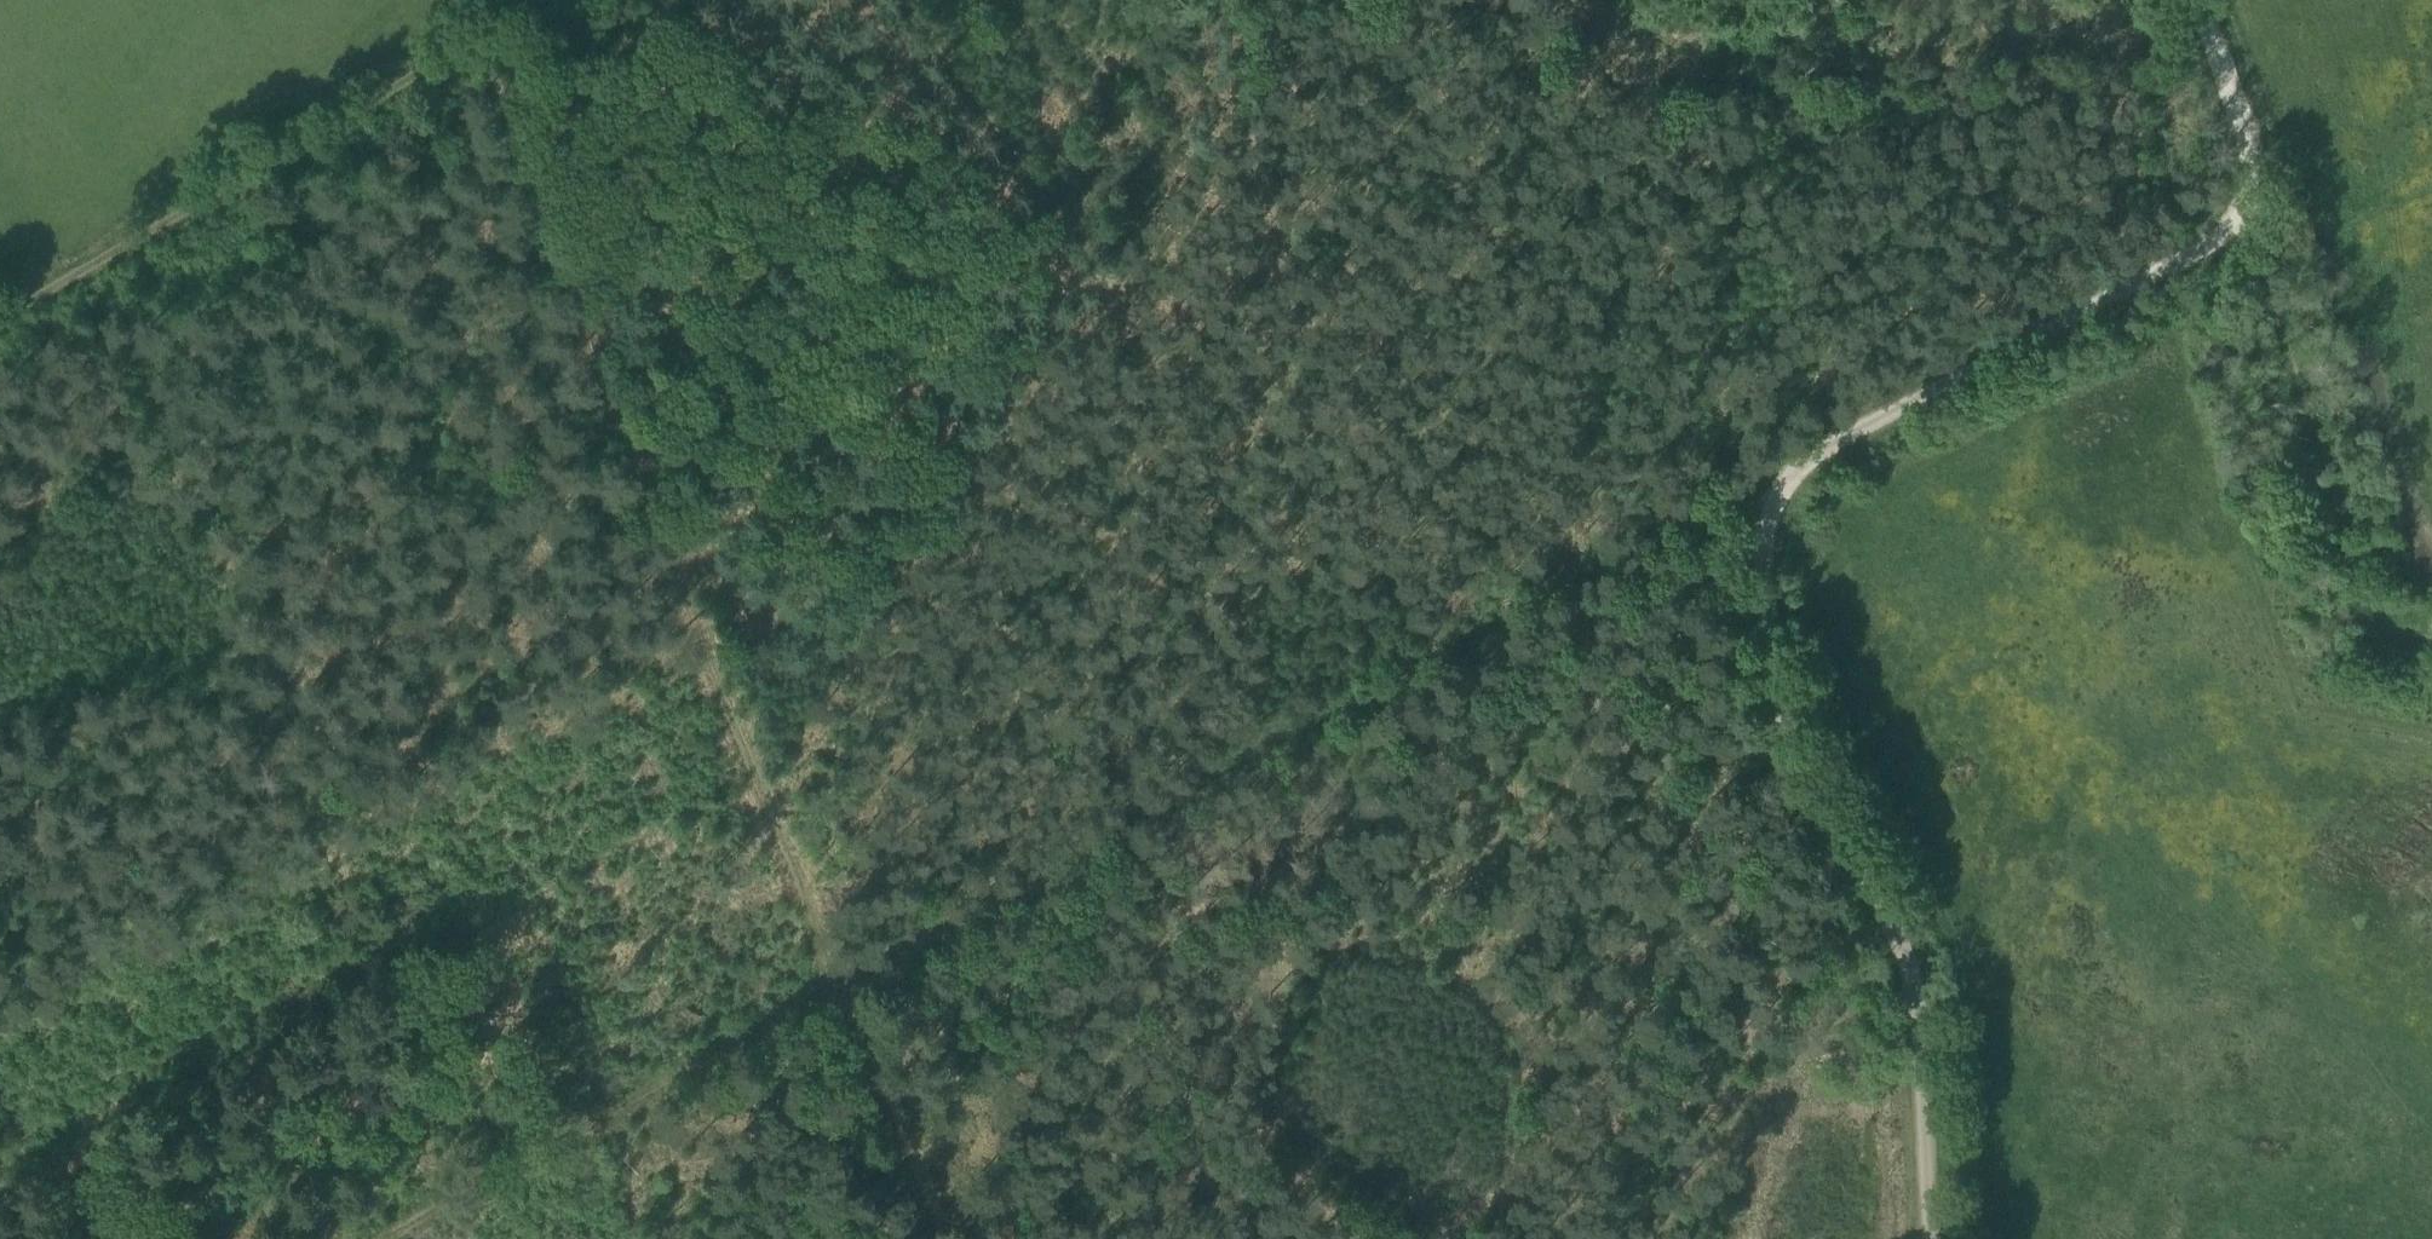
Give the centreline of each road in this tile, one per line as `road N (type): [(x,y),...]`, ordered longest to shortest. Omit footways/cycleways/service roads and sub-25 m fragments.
road 1 (unclassified): [(1928,1238),(1913,974),(1784,735),(1765,643),(1767,512),(1785,476),(2213,241),(2237,217)]
road 2 (track): [(930,1238),(475,41)]
road 3 (track): [(0,327),(544,0)]
road 4 (track): [(837,989),(398,1238)]
road 5 (track): [(2431,637),(2378,629),(2237,217)]
road 6 (track): [(2200,0),(2253,168),(2250,205),(2237,217)]

